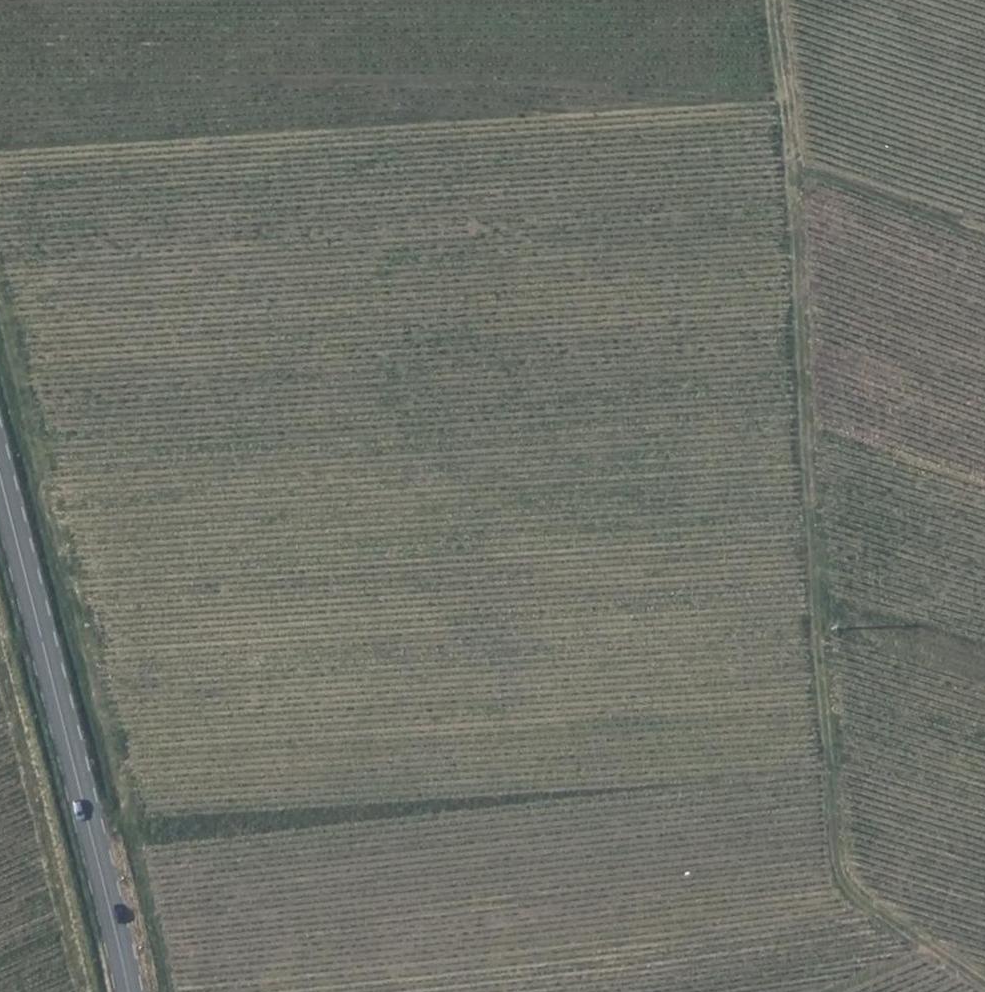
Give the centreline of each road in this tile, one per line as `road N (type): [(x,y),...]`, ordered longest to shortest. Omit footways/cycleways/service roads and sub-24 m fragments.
road 1 (track): [(984,988),(836,889),(791,192),(764,0)]
road 2 (secondary): [(0,458),(135,991)]

